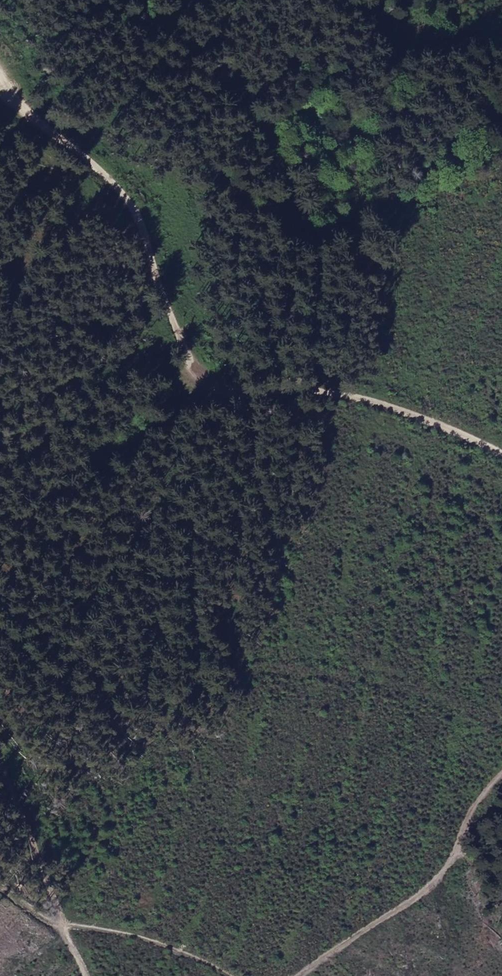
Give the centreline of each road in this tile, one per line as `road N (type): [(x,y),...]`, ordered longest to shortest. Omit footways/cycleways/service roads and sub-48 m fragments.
road 1 (track): [(501,458),(421,418),(371,413),(323,385),(246,386),(171,367),(143,229),(100,179),(40,133)]
road 2 (track): [(501,778),(477,801),(435,885),(305,975)]
road 3 (track): [(0,746),(62,927)]
road 4 (track): [(225,975),(155,941),(62,927)]

